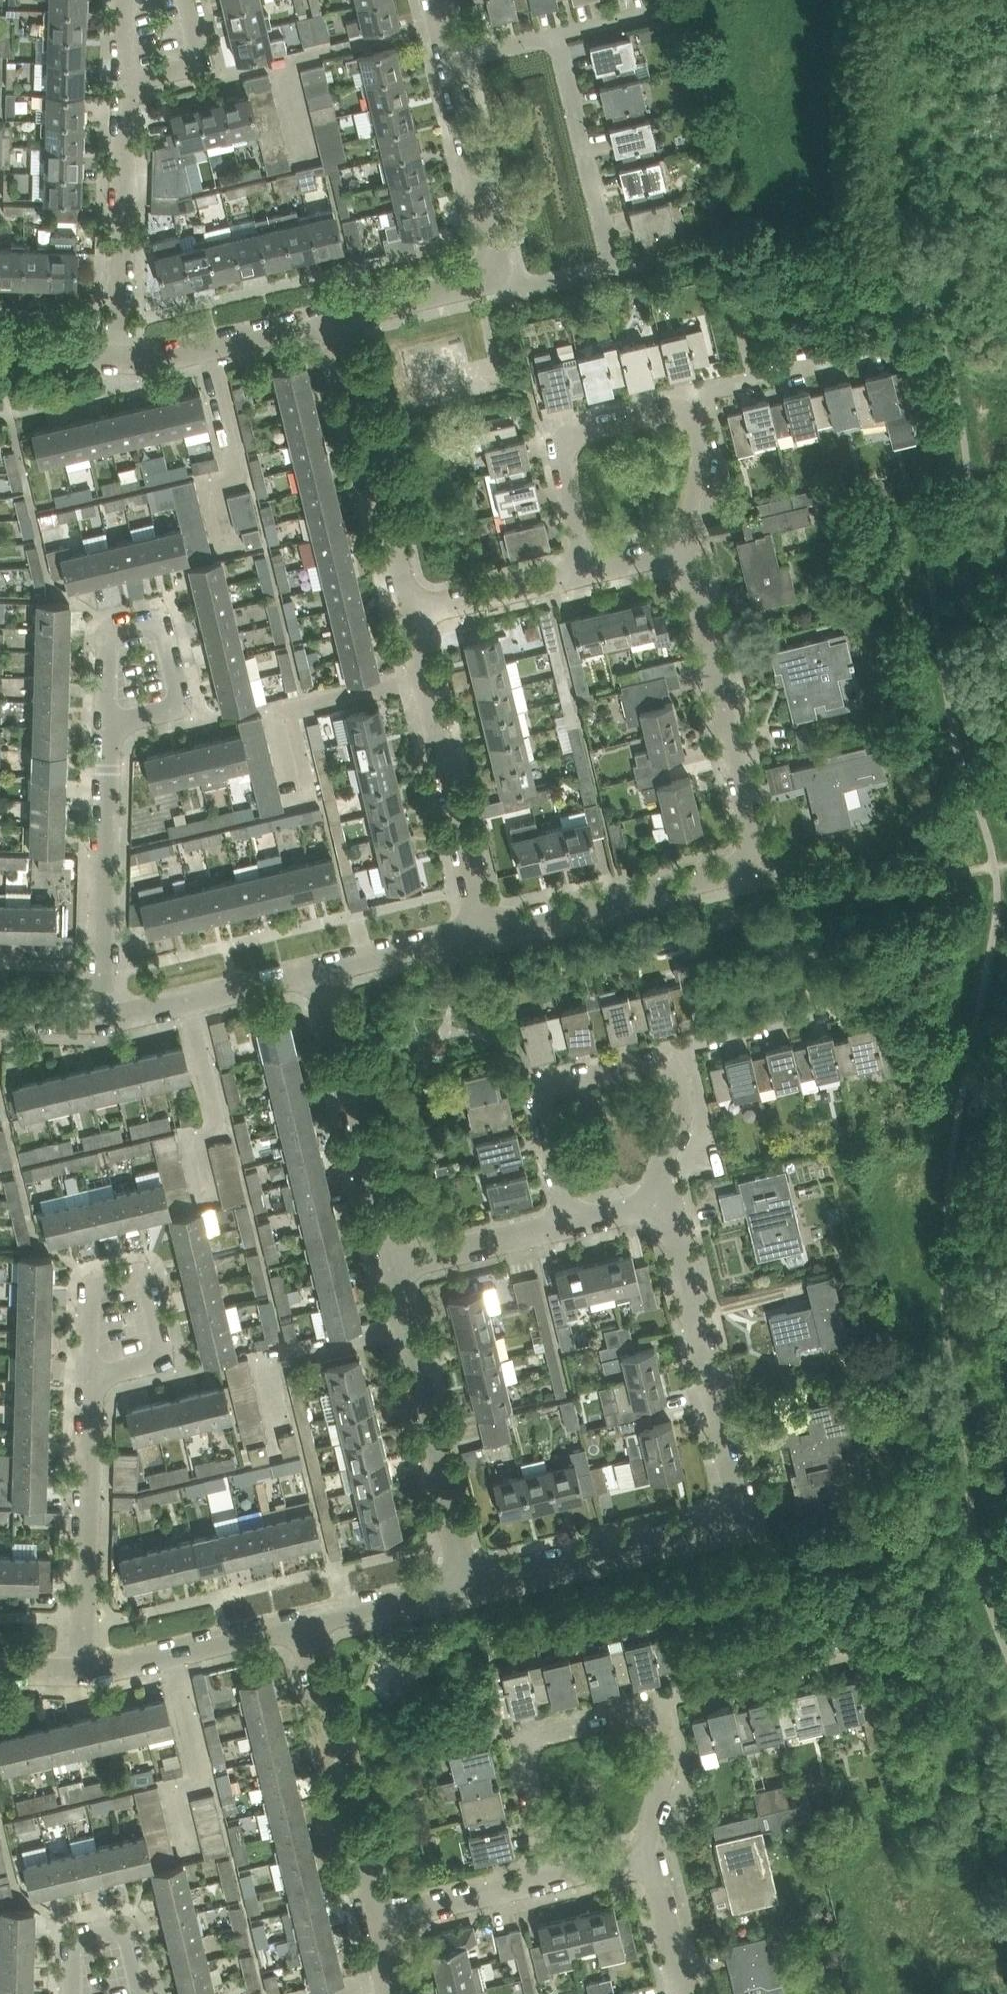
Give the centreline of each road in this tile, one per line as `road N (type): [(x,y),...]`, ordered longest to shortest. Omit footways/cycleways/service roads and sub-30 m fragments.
road 1 (residential): [(471,1581),(715,1523),(738,1496),(679,1211),(662,1198)]
road 2 (residential): [(488,930),(738,867),(766,844),(685,553)]
road 3 (residential): [(562,32),(614,262),(494,288)]
road 4 (residential): [(471,1581),(391,1265)]
road 5 (residential): [(488,930),(420,620)]
road 6 (residential): [(375,1923),(312,1621)]
road 7 (residential): [(420,620),(349,320)]
road 8 (residential): [(391,1265),(320,968)]
road 9 (residential): [(104,1019),(109,724)]
road 10 (residential): [(550,1882),(522,1763),(530,1740),(673,1702)]
road 11 (residential): [(93,1381),(87,1670)]
road 12 (residential): [(570,1222),(549,1103),(562,1083),(687,1050)]
road 13 (residential): [(128,83),(116,348)]
road 14 (residential): [(93,1381),(162,1354),(167,1310),(145,1252),(103,1261),(92,1292)]
road 15 (residential): [(579,576),(558,457),(566,438),(583,424),(670,405)]
road 16 (residential): [(349,320),(214,349),(116,348)]
road 17 (residential): [(494,288),(443,59)]
road 18 (residential): [(87,1670),(143,1666),(312,1621)]
road 19 (residential): [(104,1019),(320,968)]
road 20 (residential): [(109,724),(166,708),(178,687),(166,629),(154,620),(114,626),(106,639)]
road 21 (residential): [(670,405),(867,356)]
road 22 (residential): [(687,1050),(876,1003)]
road 23 (residential): [(673,1702),(859,1652)]
road 24 (residential): [(570,1222),(391,1265)]
road 25 (residential): [(375,1923),(550,1882)]
road 26 (residential): [(320,968),(488,930)]
road 27 (residential): [(685,553),(704,448),(699,421),(670,405)]
road 28 (residential): [(579,576),(420,620)]
road 29 (residential): [(312,1621),(471,1581)]
road 30 (residential): [(644,1853),(676,1753),(673,1702)]
road 31 (residential): [(687,1050),(692,1104),(662,1198)]
road 32 (residential): [(494,288),(349,320)]
road 33 (residential): [(681,1993),(644,1853)]
road 34 (residential): [(128,83),(197,64),(188,0)]
road 35 (residential): [(443,59),(562,32)]
road 36 (residential): [(140,1993),(125,1934),(82,1938),(74,1950)]

